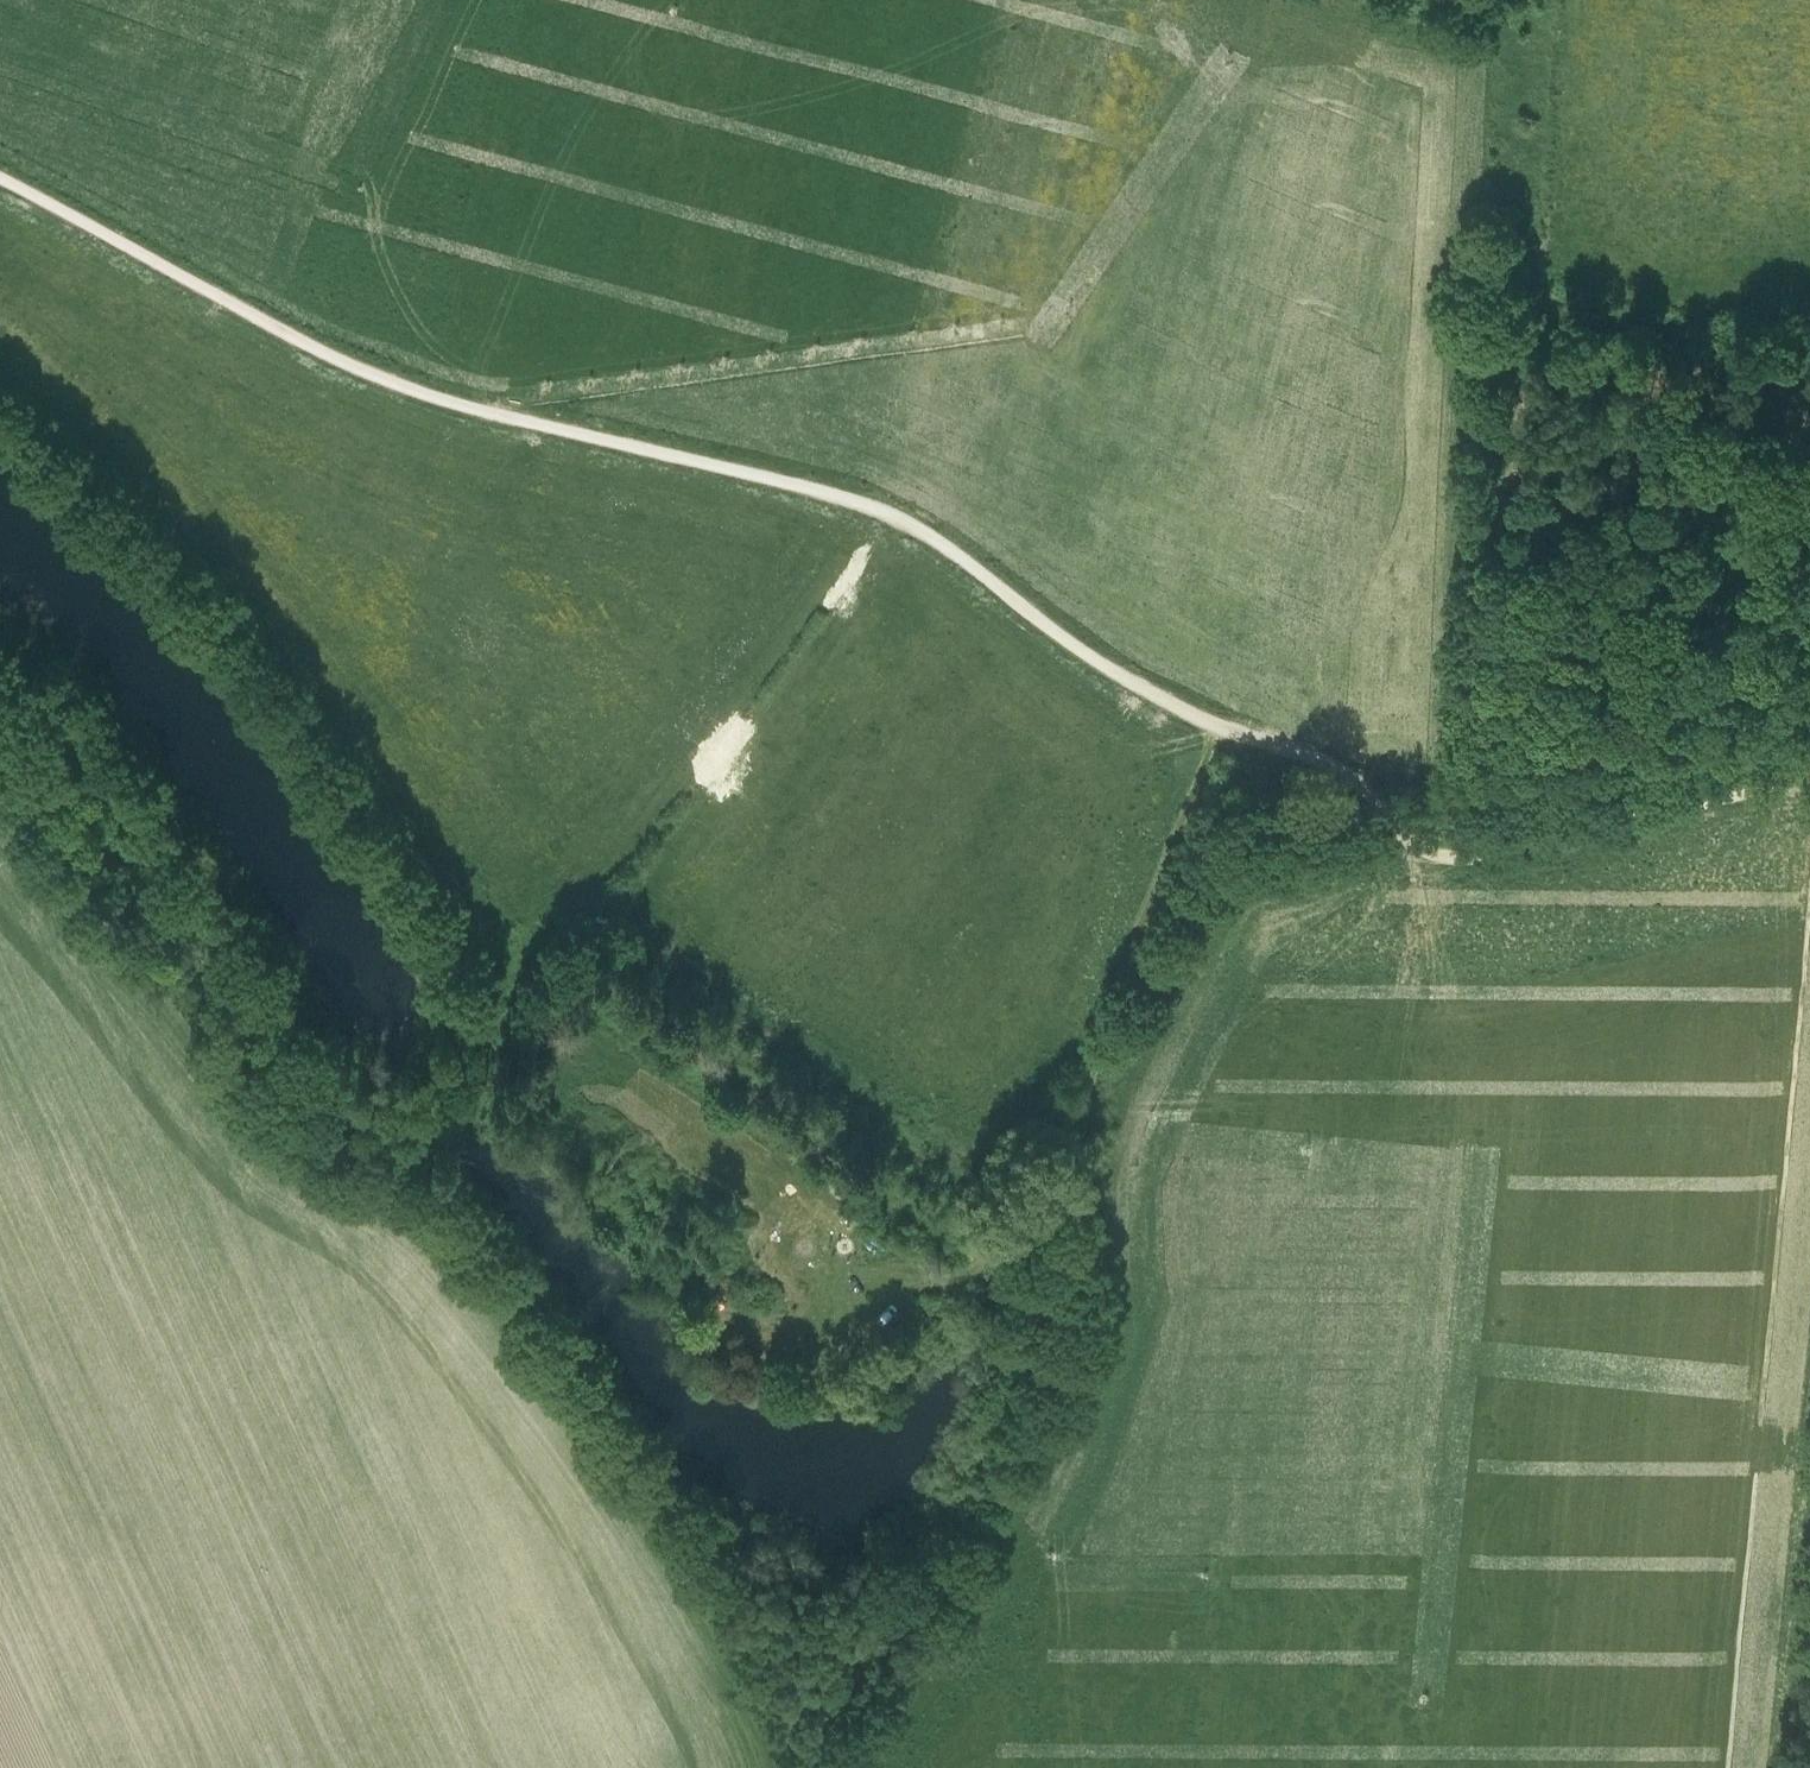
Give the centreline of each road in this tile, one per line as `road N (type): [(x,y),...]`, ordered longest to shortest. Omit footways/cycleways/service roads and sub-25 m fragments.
road 1 (track): [(0,180),(429,393),(907,520),(1170,706),(1349,785),(1428,848),(1481,851),(1809,776)]
road 2 (track): [(1219,729),(1059,1137),(1026,1199),(979,1259),(943,1286),(809,1353)]

